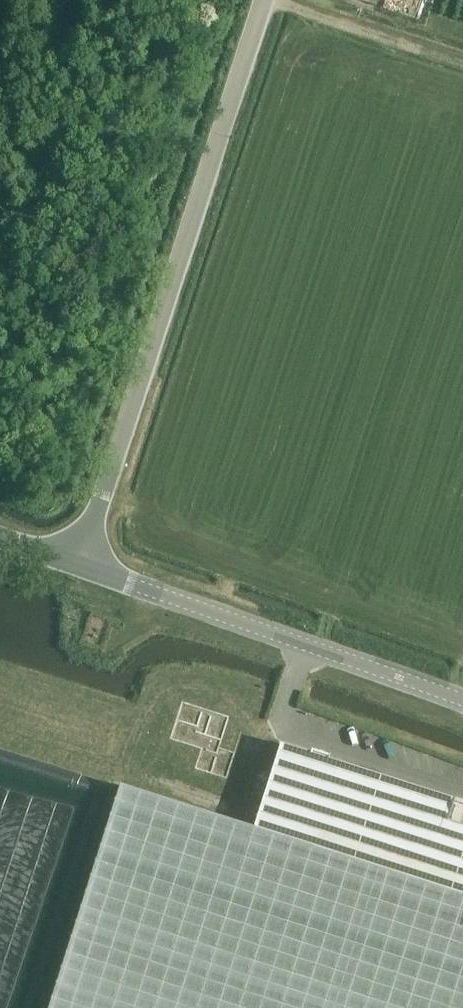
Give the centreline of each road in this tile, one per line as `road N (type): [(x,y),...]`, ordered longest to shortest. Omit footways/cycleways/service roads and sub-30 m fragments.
road 1 (unclassified): [(86,567),(267,0)]
road 2 (tertiary): [(462,699),(86,567)]

